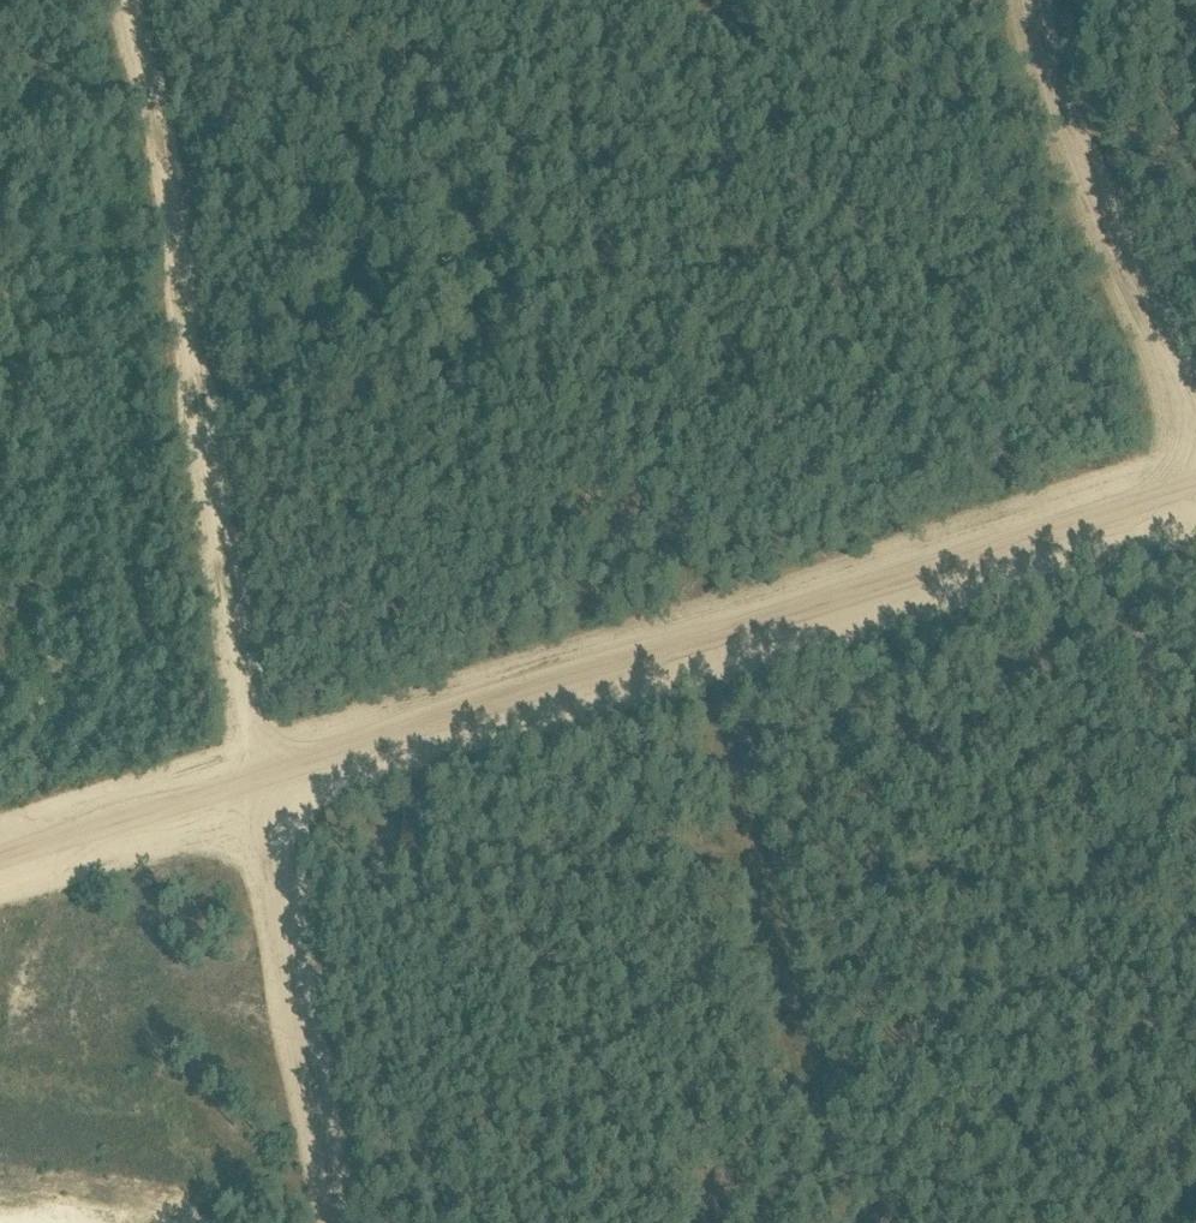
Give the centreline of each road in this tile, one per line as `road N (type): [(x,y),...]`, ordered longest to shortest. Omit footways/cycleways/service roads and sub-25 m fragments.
road 1 (track): [(0,872),(1195,491)]
road 2 (track): [(338,1222),(206,467),(162,150),(128,0)]
road 3 (track): [(1034,0),(1071,152),(1195,436)]

